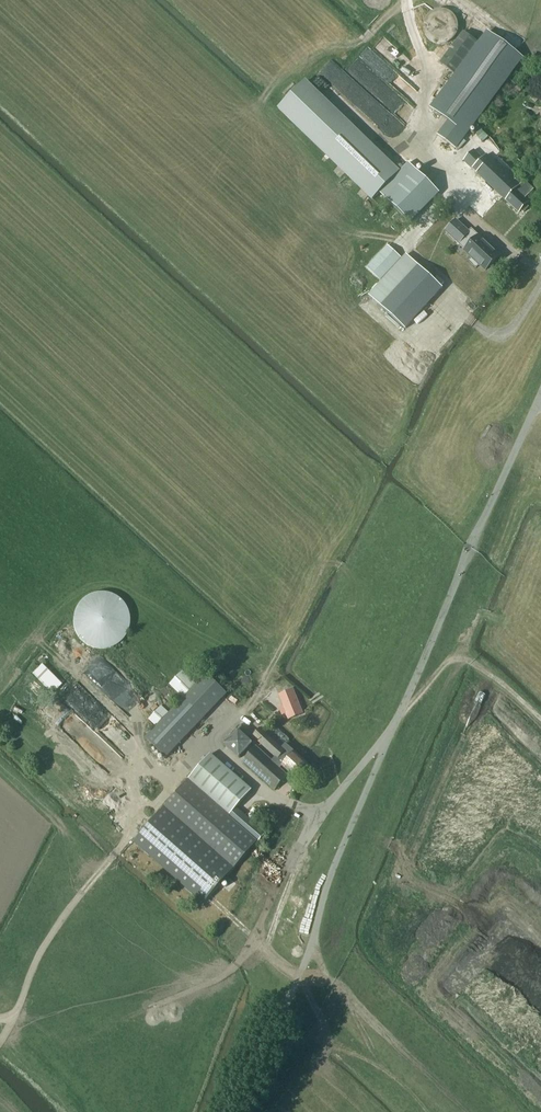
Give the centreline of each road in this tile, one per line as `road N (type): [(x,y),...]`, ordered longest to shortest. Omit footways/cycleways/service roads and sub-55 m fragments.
road 1 (track): [(14,1018),(137,1016),(237,971),(321,815)]
road 2 (unclassified): [(391,735),(540,397)]
road 3 (track): [(208,744),(50,939),(14,1018),(0,1018)]
road 4 (track): [(404,1111),(313,941)]
road 5 (track): [(540,718),(459,658),(399,716)]
road 6 (track): [(436,161),(422,150),(433,78),(410,0)]

